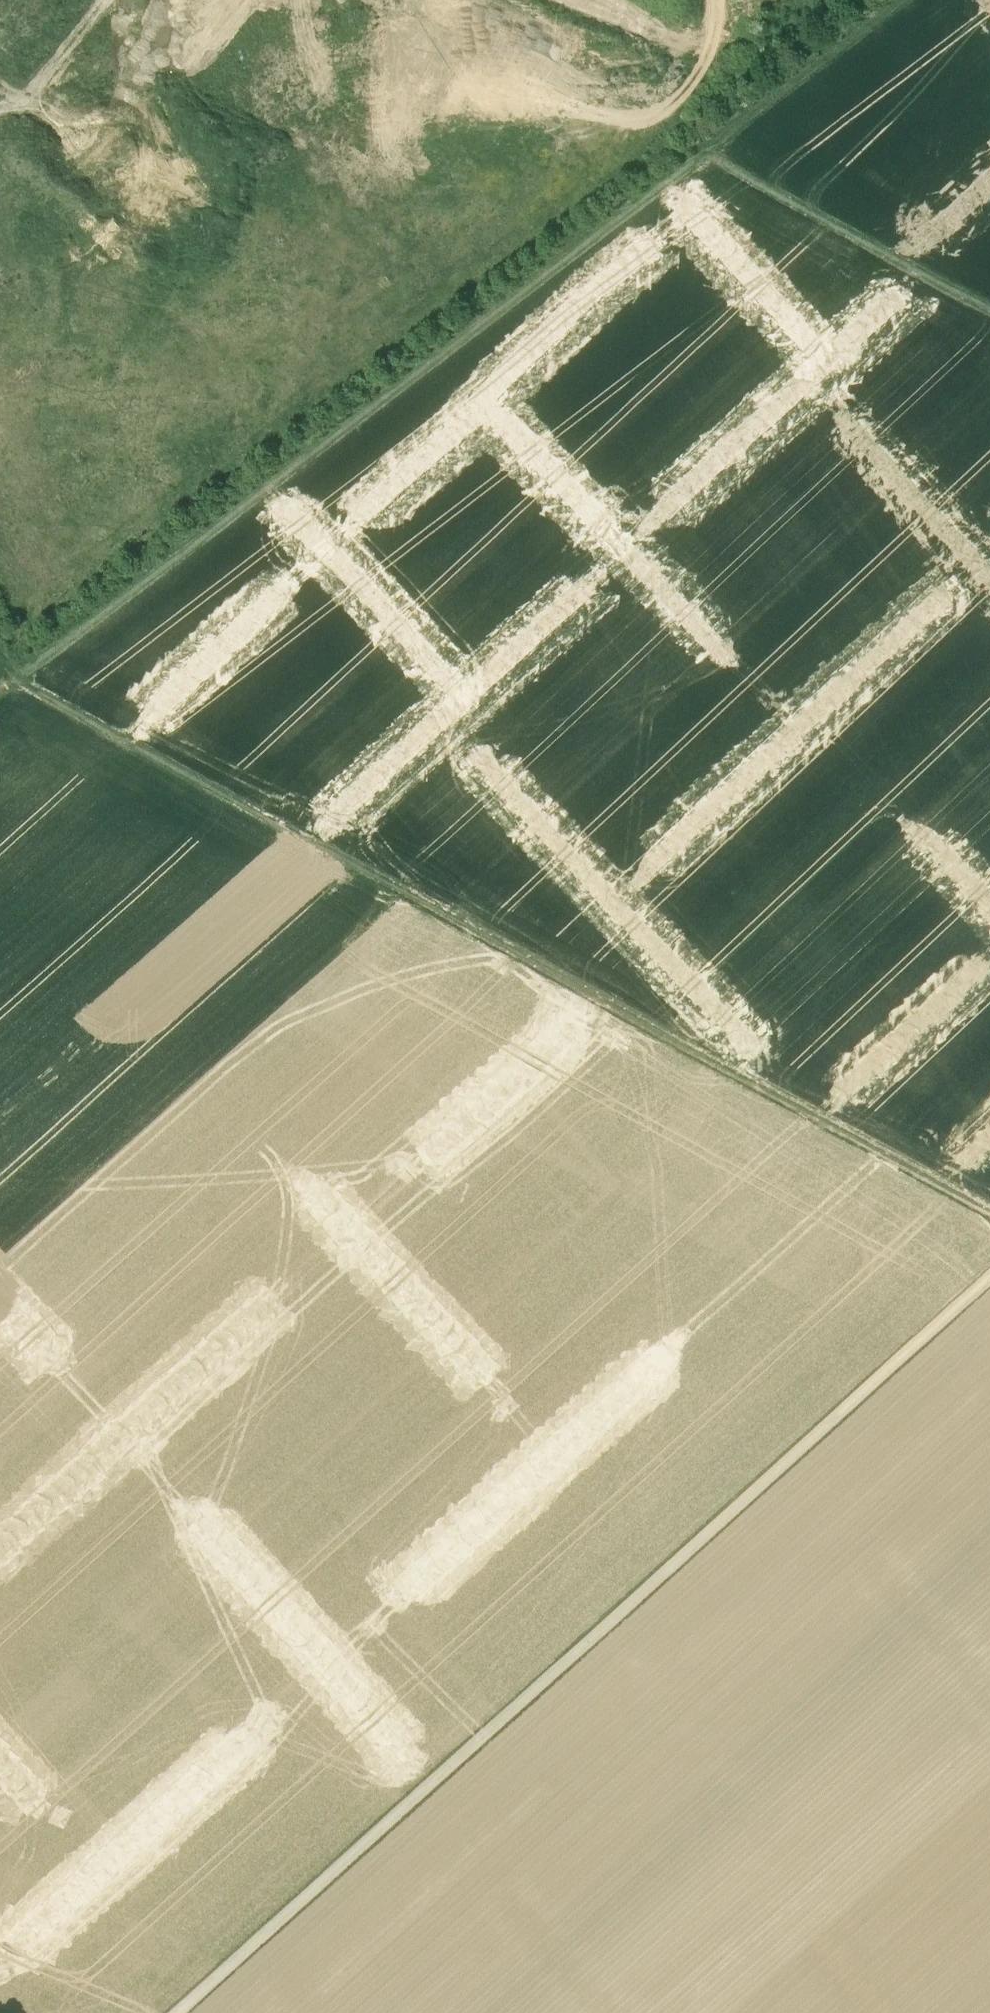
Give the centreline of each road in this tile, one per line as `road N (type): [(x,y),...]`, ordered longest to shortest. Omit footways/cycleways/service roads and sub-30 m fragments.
road 1 (track): [(989,1210),(51,705),(19,676)]
road 2 (track): [(179,2012),(989,1275)]
road 3 (track): [(19,676),(707,151)]
road 4 (track): [(989,313),(707,151)]
road 5 (track): [(903,0),(707,151)]

